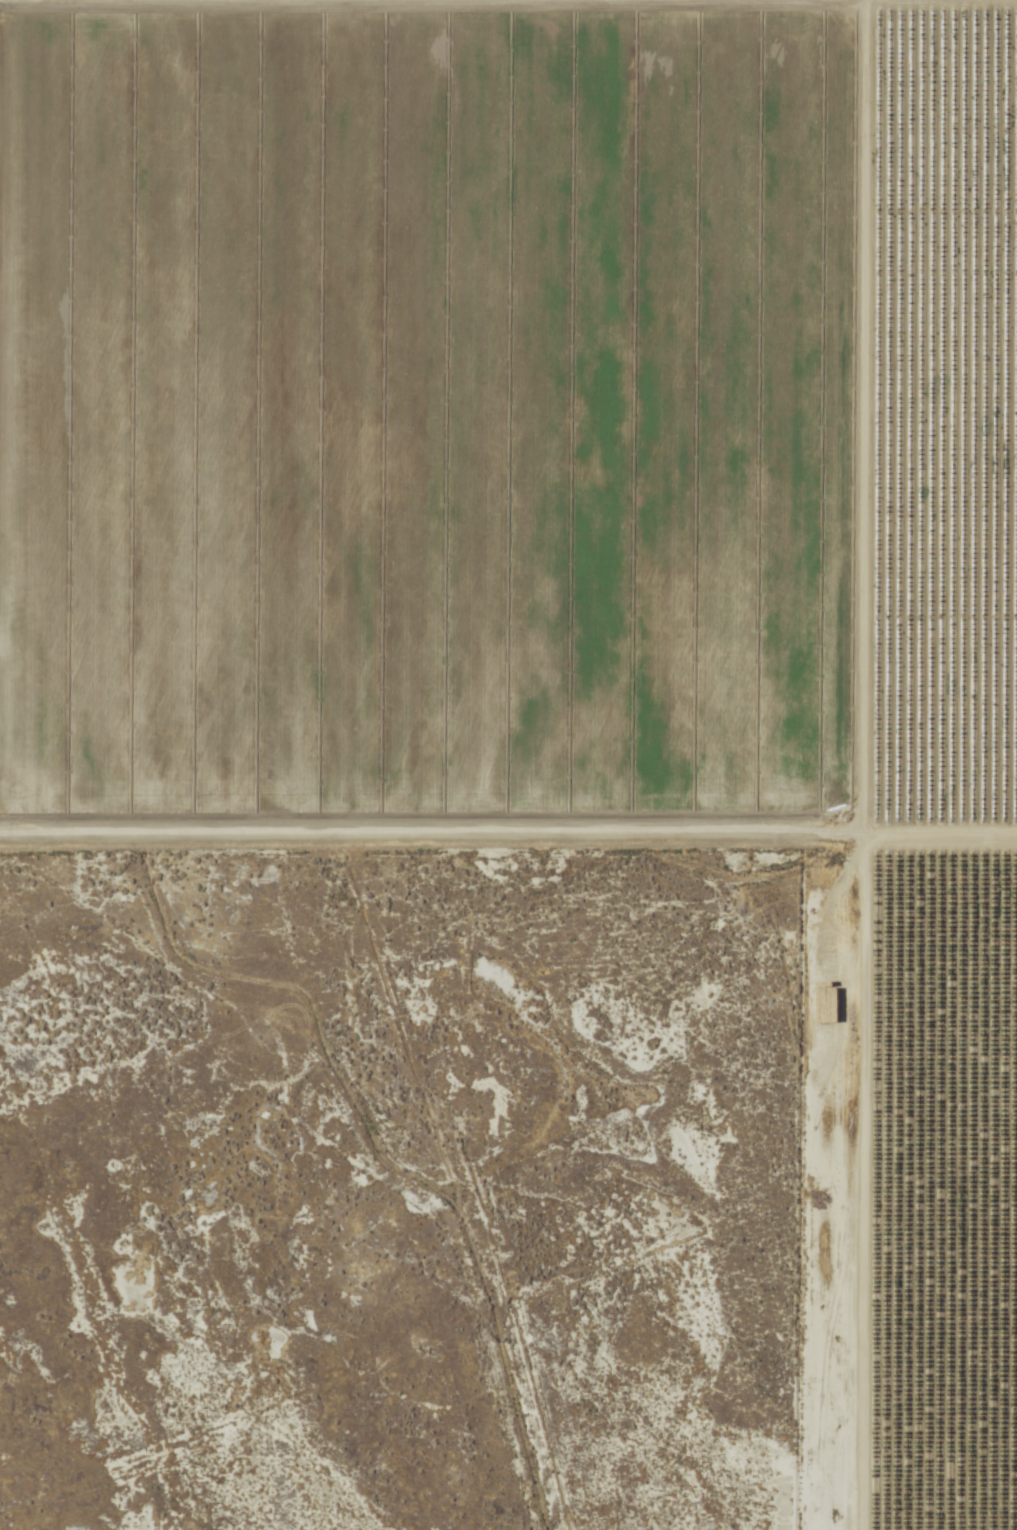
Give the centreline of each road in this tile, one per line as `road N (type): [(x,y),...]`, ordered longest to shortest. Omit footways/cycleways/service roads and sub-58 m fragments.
road 1 (residential): [(861,1529),(861,0)]

